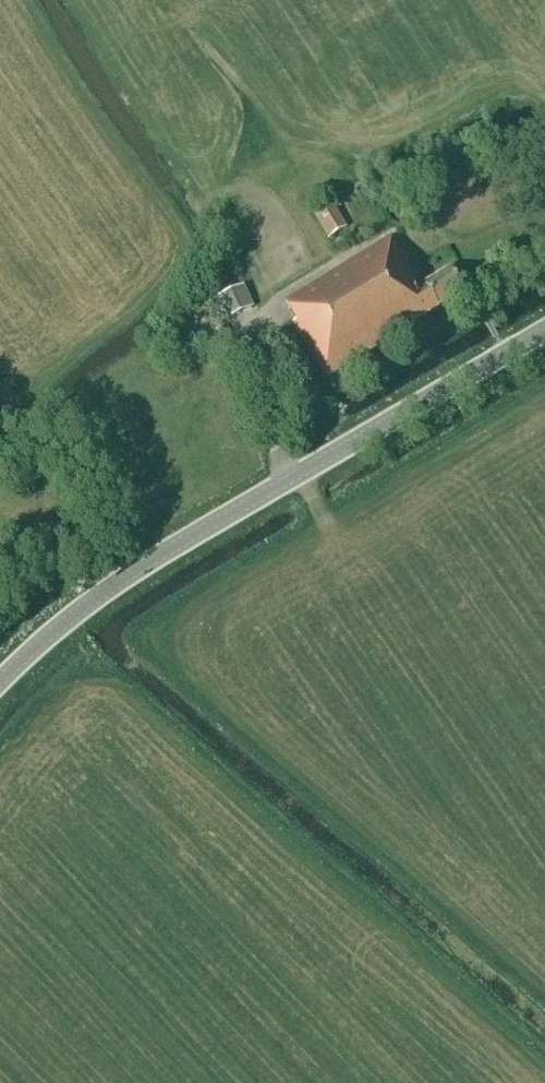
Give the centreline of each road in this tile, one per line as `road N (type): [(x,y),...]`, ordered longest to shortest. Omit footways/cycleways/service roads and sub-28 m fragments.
road 1 (tertiary): [(0,681),(117,585),(544,330)]

